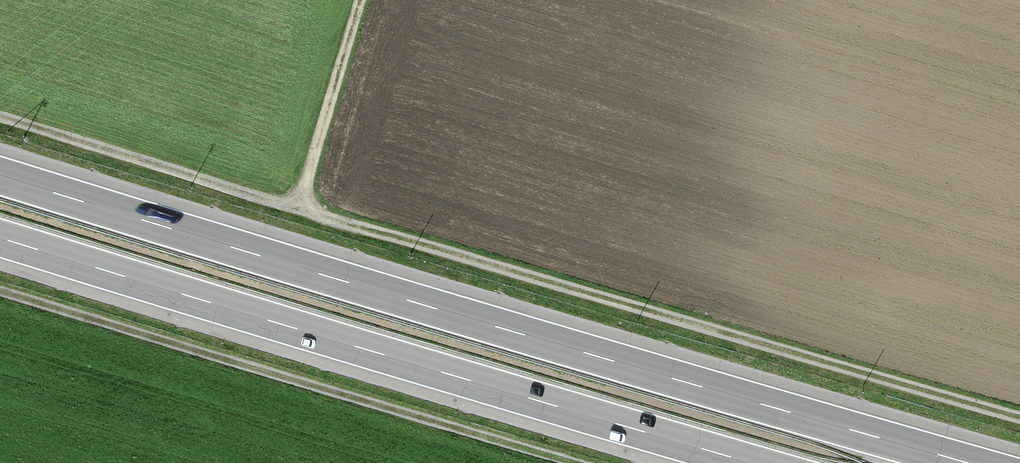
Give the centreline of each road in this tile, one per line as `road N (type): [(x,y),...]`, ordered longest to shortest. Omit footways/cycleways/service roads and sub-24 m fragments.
road 1 (track): [(0,127),(295,222),(1019,420)]
road 2 (motorway): [(970,462),(0,175)]
road 3 (motorway): [(0,237),(752,462)]
road 4 (track): [(590,462),(282,365),(0,292)]
road 5 (track): [(361,0),(295,222)]

